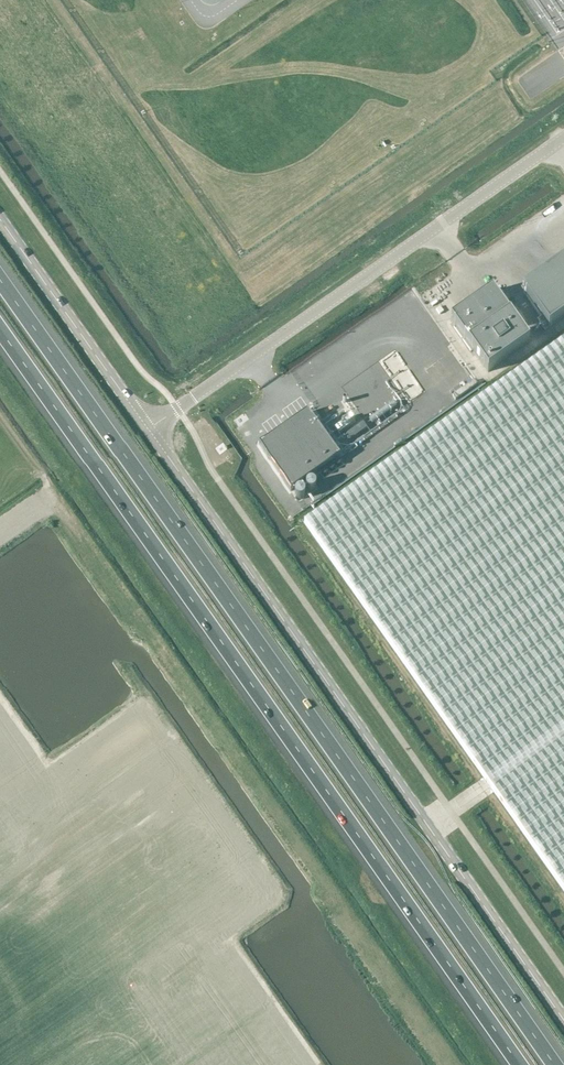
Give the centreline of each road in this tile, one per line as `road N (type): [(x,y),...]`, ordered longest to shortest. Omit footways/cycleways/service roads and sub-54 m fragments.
road 1 (motorway): [(553,1064),(0,279)]
road 2 (motorway): [(0,331),(517,1064)]
road 3 (tertiary): [(563,1019),(148,430)]
road 4 (unclassified): [(148,430),(563,139)]
road 5 (tertiary): [(148,430),(0,218)]

